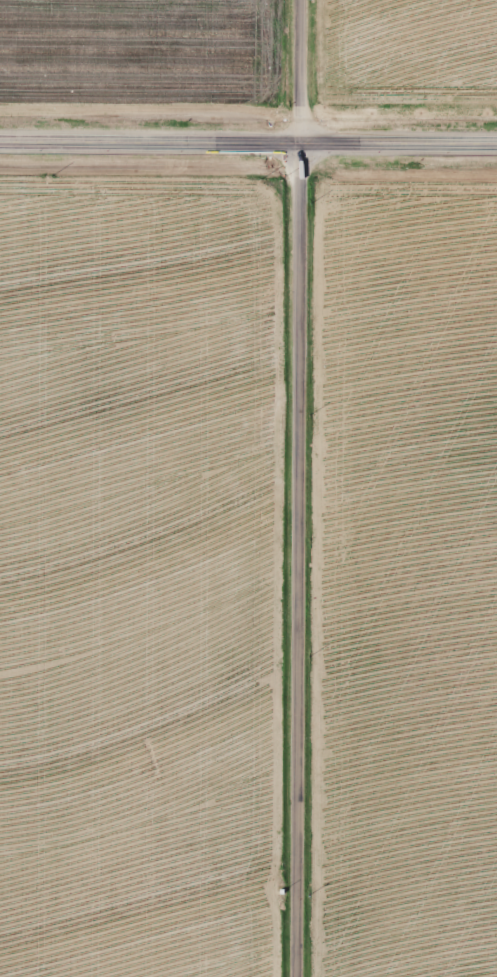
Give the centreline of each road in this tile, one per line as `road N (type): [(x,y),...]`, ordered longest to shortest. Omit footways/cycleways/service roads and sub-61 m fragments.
road 1 (residential): [(290,976),(293,147)]
road 2 (secondary): [(0,143),(496,147)]
road 3 (residential): [(293,147),(292,0)]

